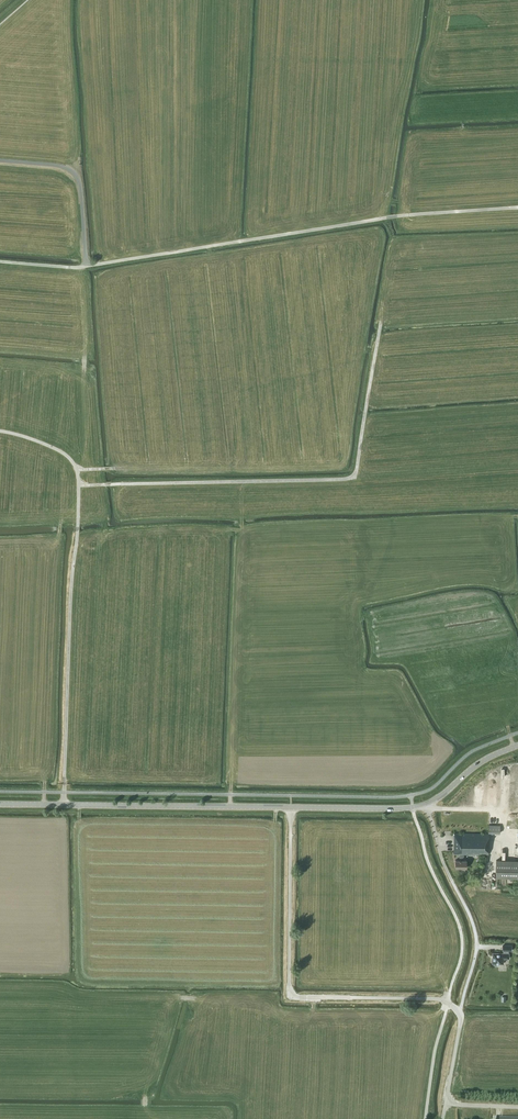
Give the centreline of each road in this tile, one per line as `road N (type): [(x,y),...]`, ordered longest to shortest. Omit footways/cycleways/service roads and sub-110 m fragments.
road 1 (secondary): [(517,745),(482,761),(429,802),(406,808),(0,804)]
road 2 (track): [(79,486),(355,477),(381,321)]

